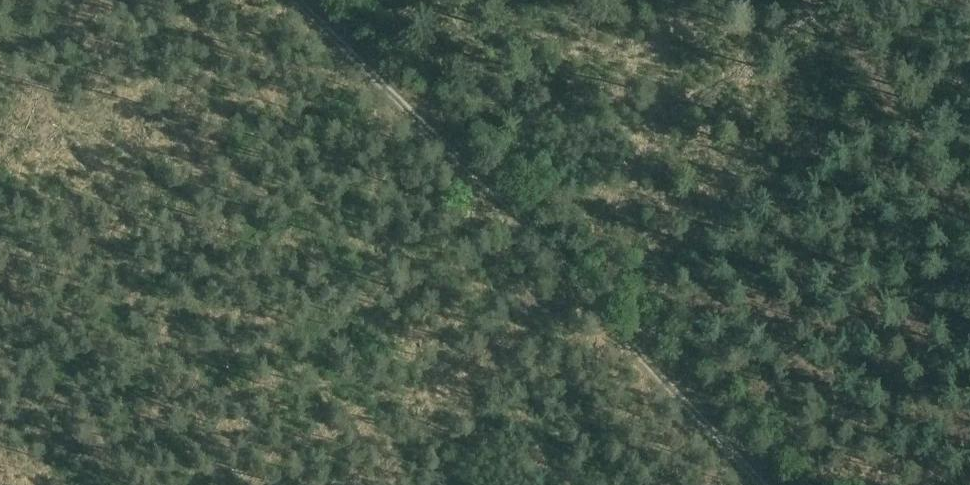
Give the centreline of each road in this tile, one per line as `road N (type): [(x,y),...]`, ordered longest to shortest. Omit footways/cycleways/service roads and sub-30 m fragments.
road 1 (track): [(764,484),(538,233),(296,0)]
road 2 (track): [(580,278),(375,484)]

